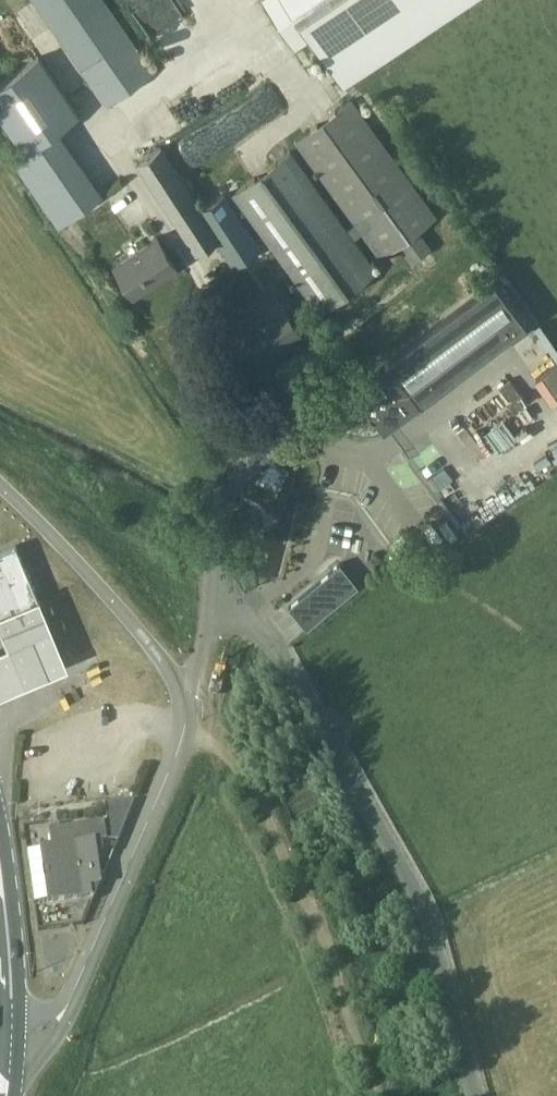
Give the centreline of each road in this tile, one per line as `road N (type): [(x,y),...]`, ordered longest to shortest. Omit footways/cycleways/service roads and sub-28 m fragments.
road 1 (unclassified): [(476,1095),(416,895),(277,652),(210,596)]
road 2 (track): [(180,696),(230,757),(277,839),(378,1095)]
road 3 (unclassified): [(210,596),(199,660),(180,696),(182,738),(68,1007)]
road 4 (unclassified): [(269,436),(224,499),(210,596)]

